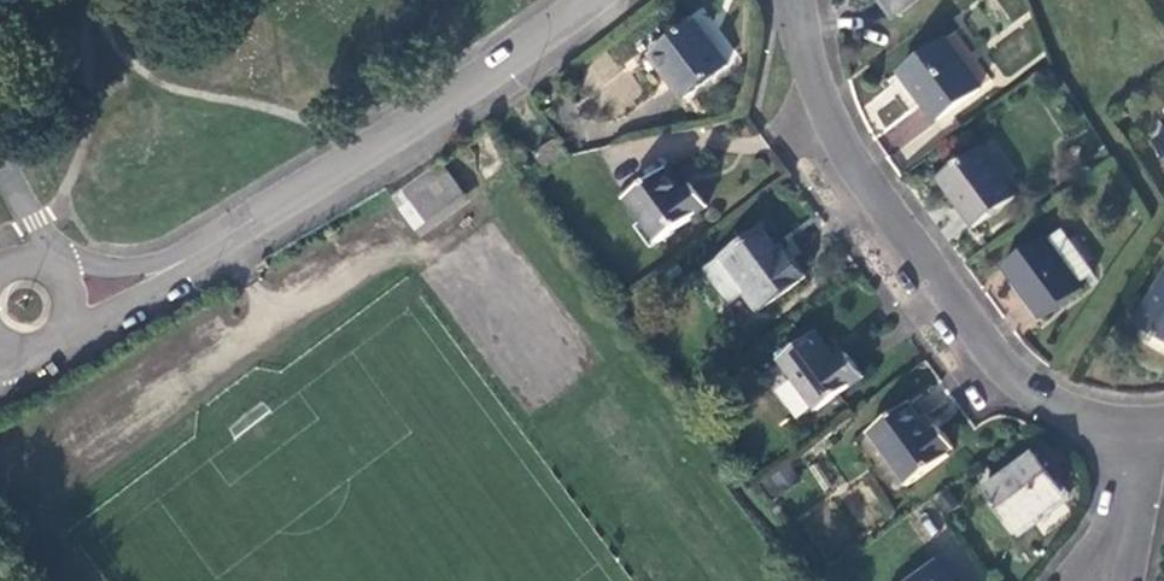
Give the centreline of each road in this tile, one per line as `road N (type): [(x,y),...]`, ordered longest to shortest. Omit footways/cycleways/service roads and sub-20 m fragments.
road 1 (residential): [(803,31),(832,123),(915,256),(1012,372),(1053,401),(1108,422),(1161,426)]
road 2 (residential): [(177,266),(445,108),(588,0)]
road 3 (residential): [(1095,580),(1161,426)]
road 4 (unclassified): [(43,263),(43,243),(0,144)]
road 5 (residential): [(177,266),(51,266)]
road 6 (residential): [(71,329),(142,297),(177,266)]

